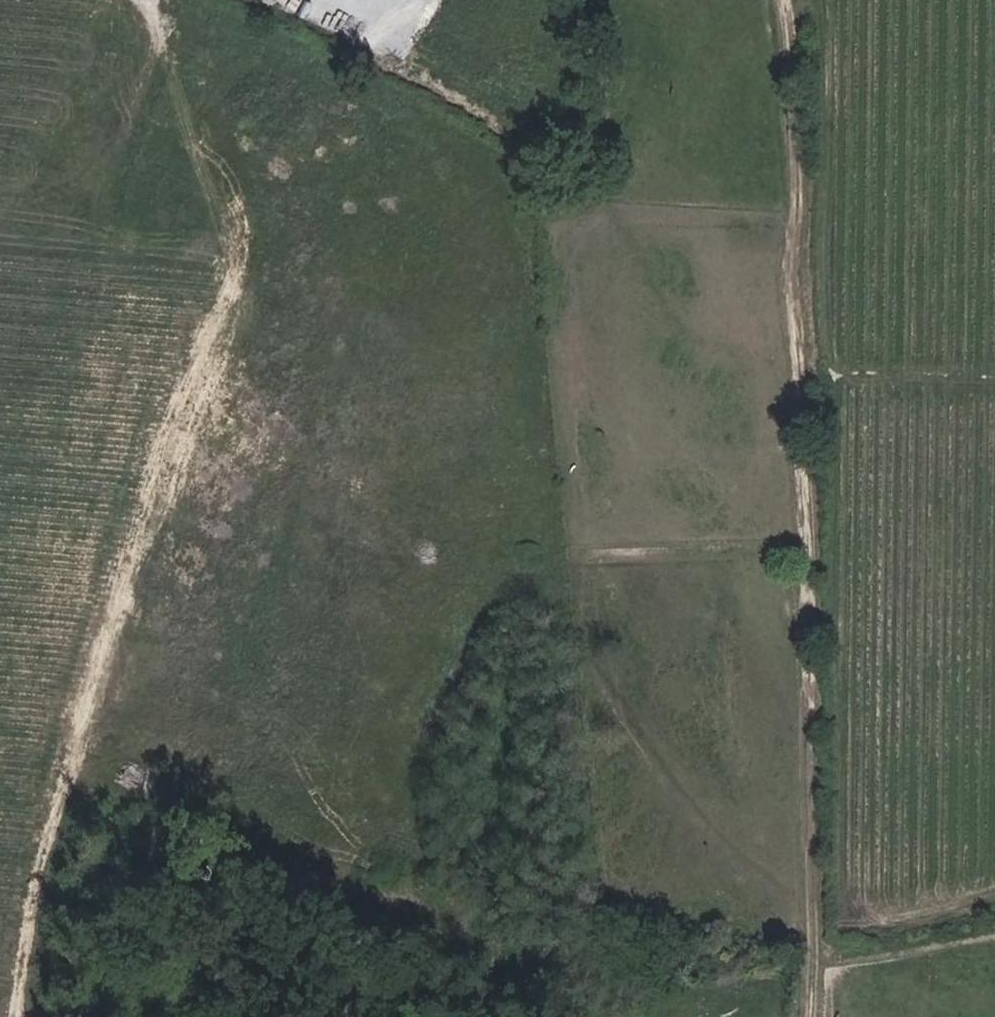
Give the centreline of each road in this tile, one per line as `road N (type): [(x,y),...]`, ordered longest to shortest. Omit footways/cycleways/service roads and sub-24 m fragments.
road 1 (track): [(15,1016),(131,464),(200,293),(208,199),(151,5),(135,0)]

